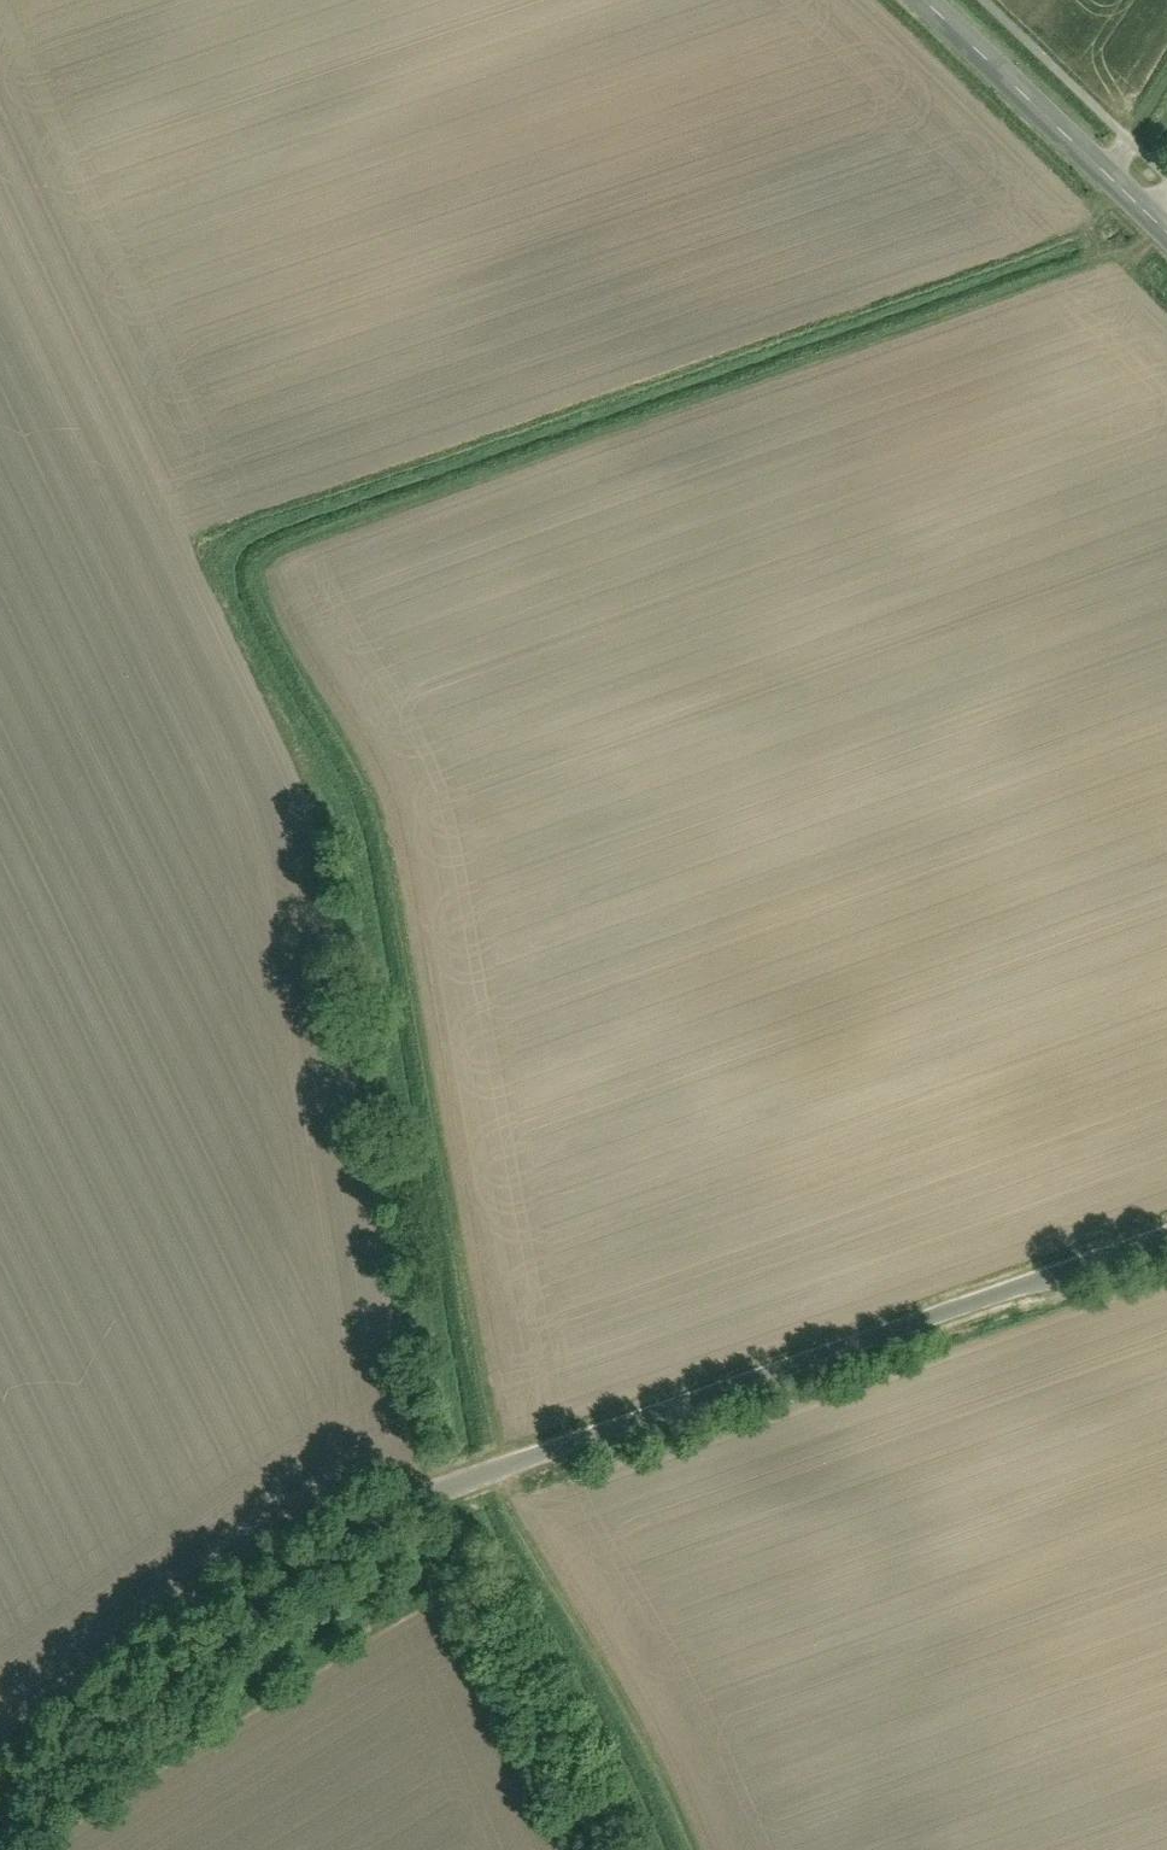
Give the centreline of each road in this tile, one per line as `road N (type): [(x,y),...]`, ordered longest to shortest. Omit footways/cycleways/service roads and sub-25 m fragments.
road 1 (residential): [(1166,1240),(446,1495),(366,1538),(0,1790)]
road 2 (tertiary): [(922,0),(1166,234)]

